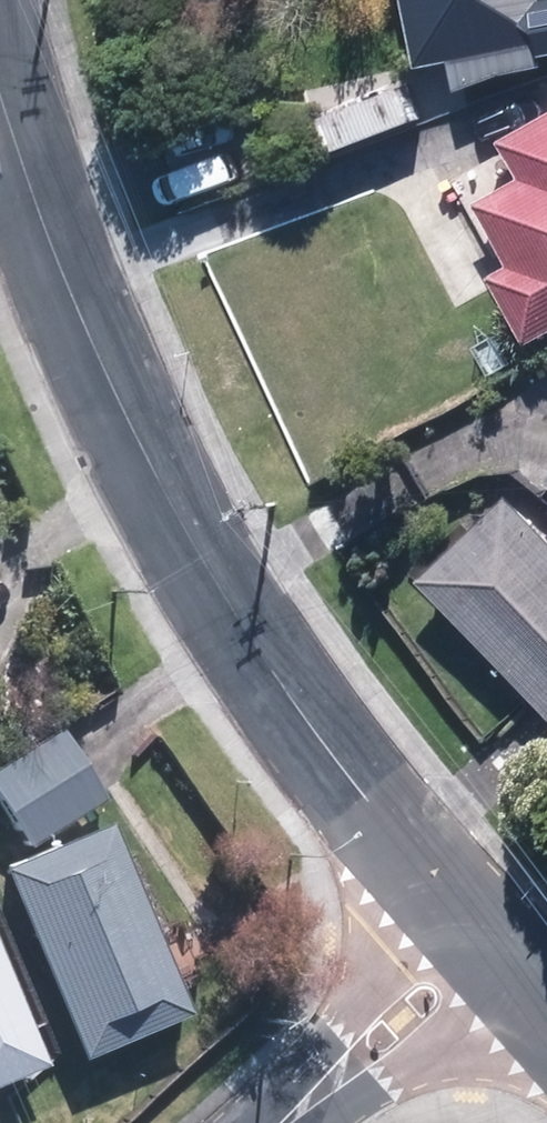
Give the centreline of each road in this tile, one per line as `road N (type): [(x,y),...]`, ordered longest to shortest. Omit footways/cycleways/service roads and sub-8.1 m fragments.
road 1 (residential): [(449,895),(315,733),(208,566),(53,254),(0,100)]
road 2 (residential): [(283,1122),(400,946),(449,895)]
road 3 (residential): [(538,993),(428,1061),(288,1122)]
road 4 (residential): [(538,993),(449,895)]

